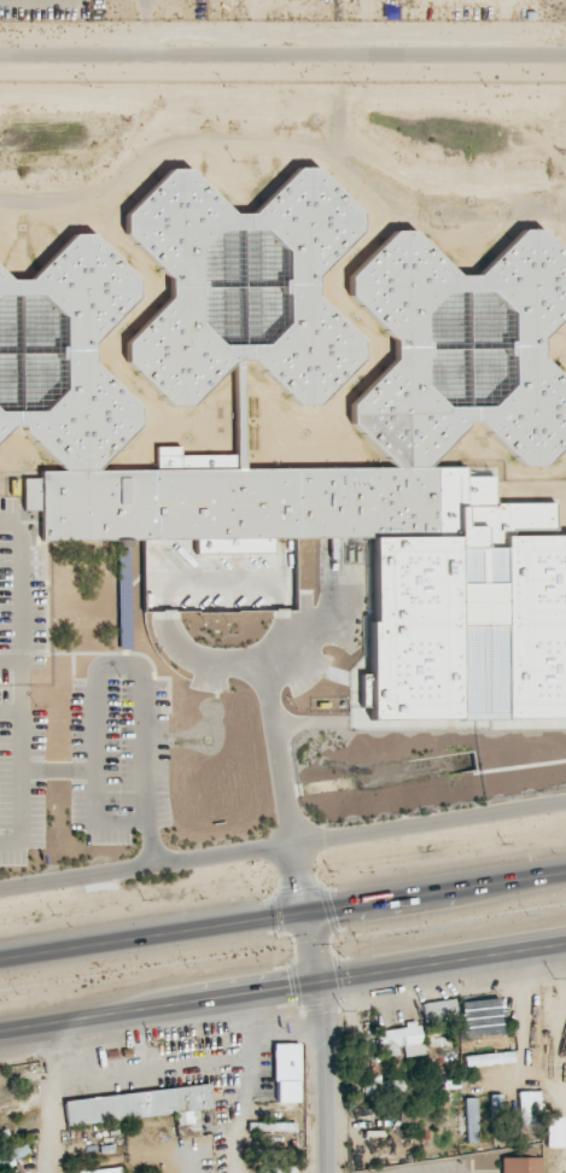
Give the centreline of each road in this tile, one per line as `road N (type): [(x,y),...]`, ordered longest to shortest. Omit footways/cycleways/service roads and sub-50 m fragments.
road 1 (trunk): [(0,1033),(565,945)]
road 2 (trunk): [(305,912),(0,960)]
road 3 (trunk): [(565,872),(305,912)]
road 4 (residential): [(305,912),(321,1032),(323,1172)]

